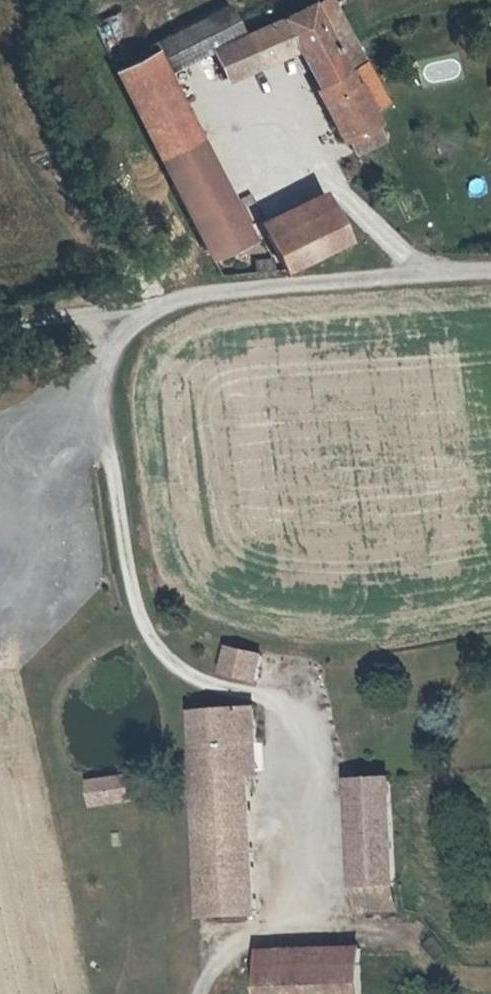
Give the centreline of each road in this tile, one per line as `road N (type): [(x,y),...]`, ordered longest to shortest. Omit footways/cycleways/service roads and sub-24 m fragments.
road 1 (unclassified): [(490,276),(201,293),(149,316),(116,348),(103,377),(102,422),(137,612)]
road 2 (track): [(137,612),(172,659),(284,706),(299,730),(305,894),(292,913),(229,950),(204,993)]
road 3 (track): [(0,339),(149,316)]

